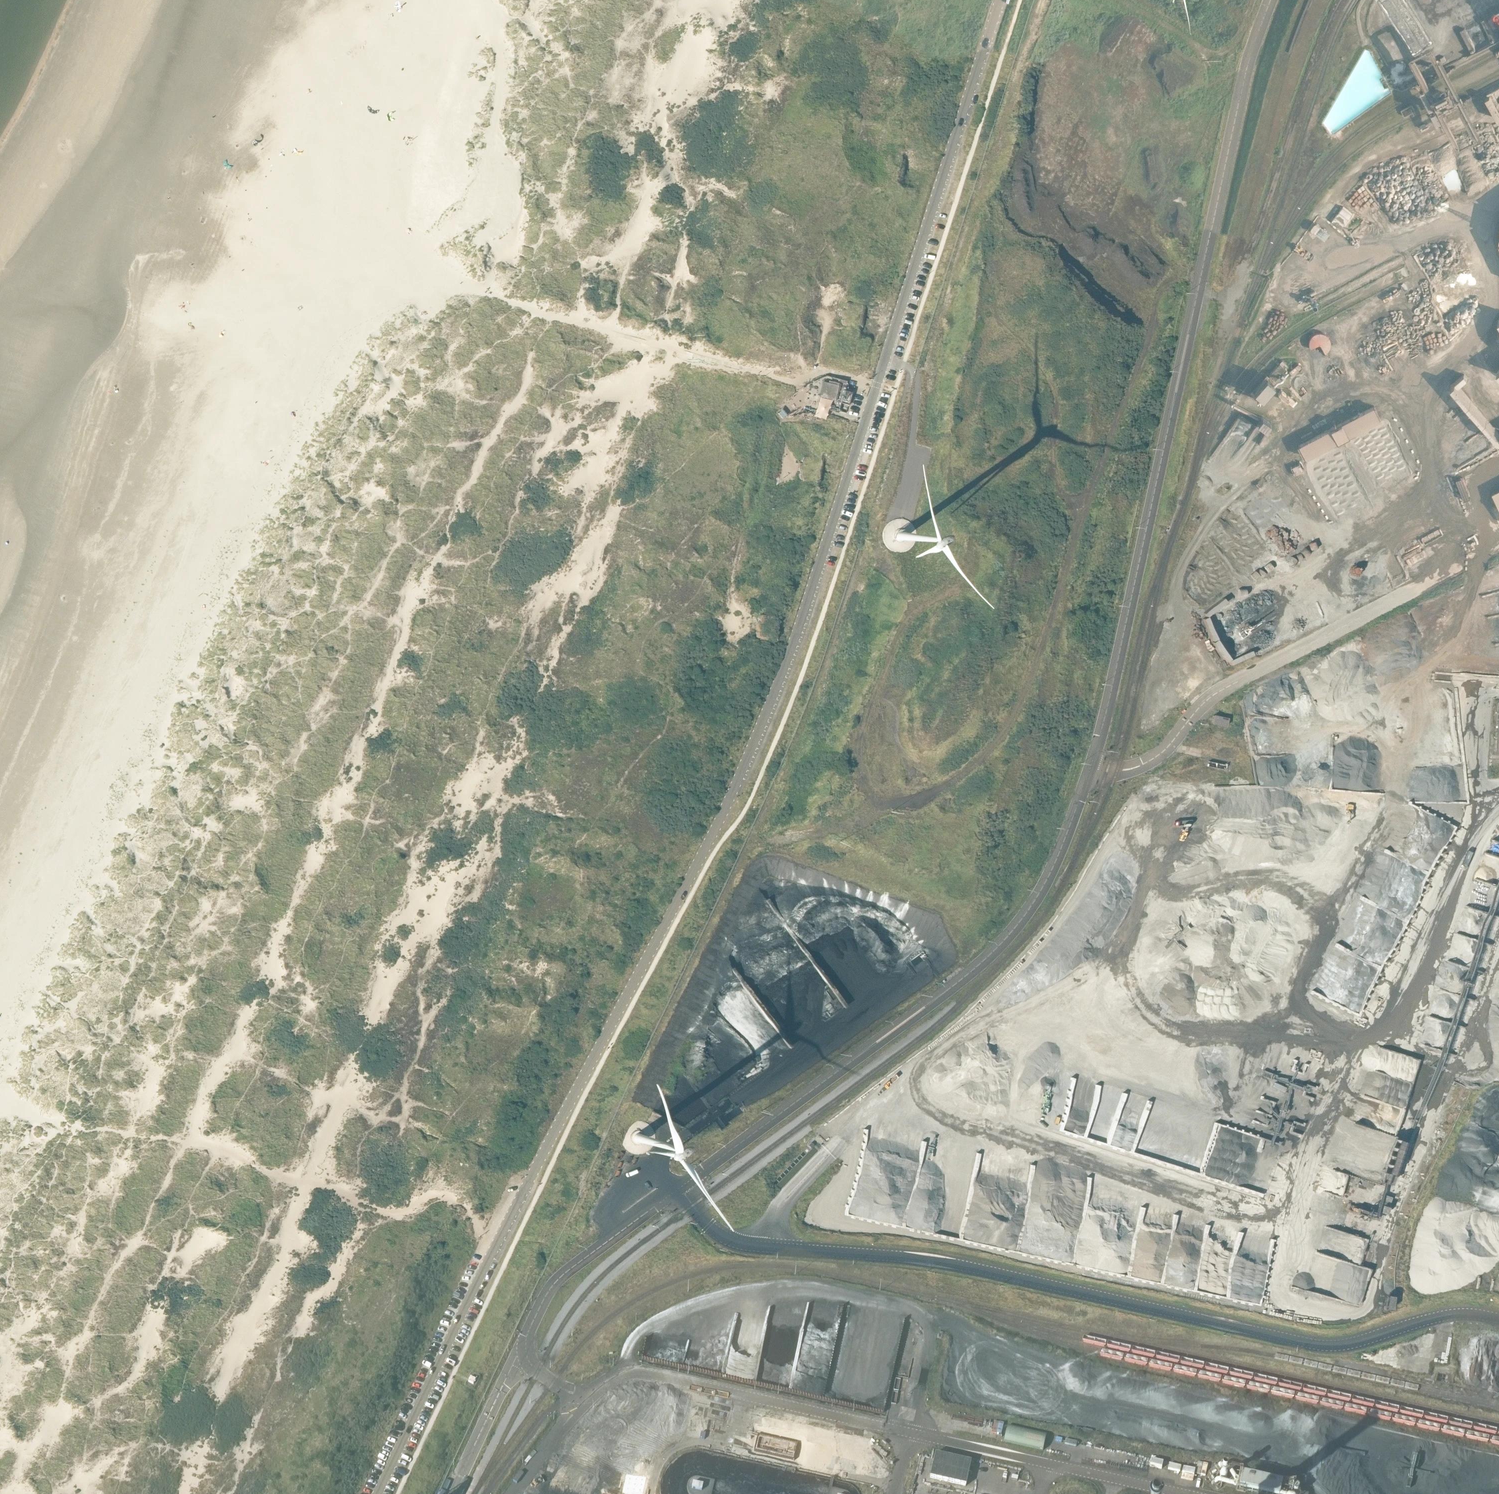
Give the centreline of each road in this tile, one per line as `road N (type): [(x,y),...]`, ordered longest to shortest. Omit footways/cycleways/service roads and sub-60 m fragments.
road 1 (unclassified): [(378,1493),(499,1238),(725,812),(771,700),(998,0)]
road 2 (track): [(1498,807),(1474,836),(1414,969),(1303,1152),(1272,1295),(1161,1278),(975,1232)]
road 3 (track): [(1358,1061),(1331,1005),(1333,970),(1379,874),(1404,723),(1448,667)]

